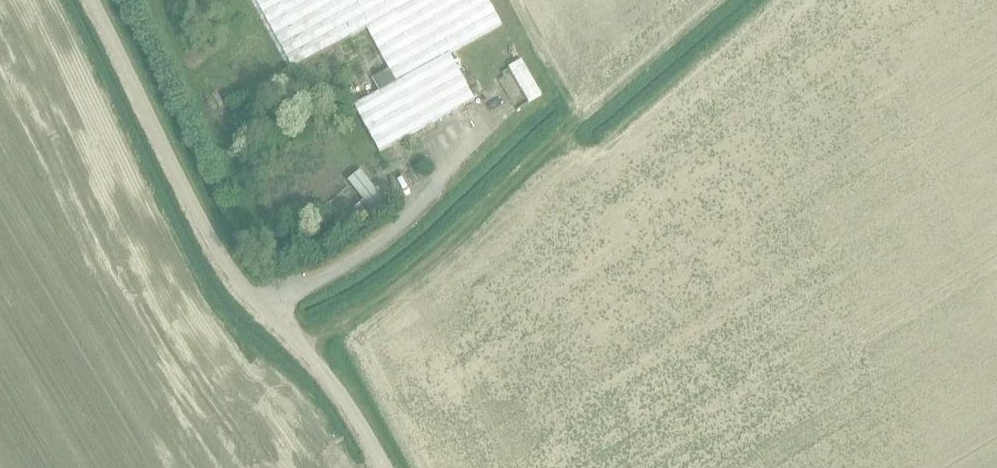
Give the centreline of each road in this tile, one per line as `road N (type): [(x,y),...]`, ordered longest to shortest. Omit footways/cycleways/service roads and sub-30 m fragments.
road 1 (unclassified): [(385,467),(322,368),(241,283),(208,235),(92,0)]

